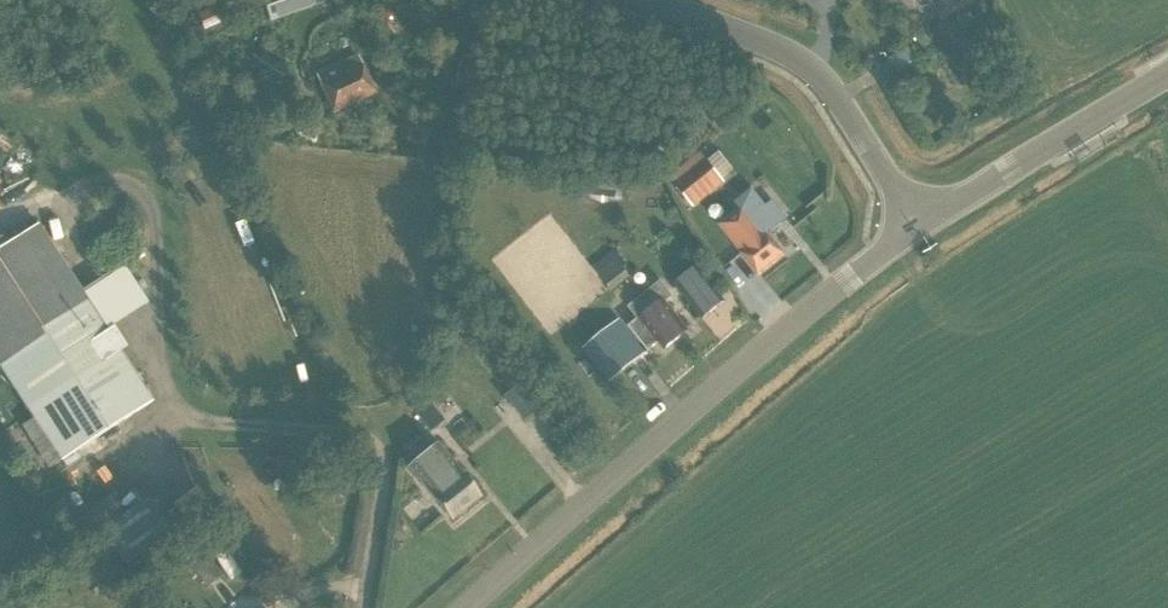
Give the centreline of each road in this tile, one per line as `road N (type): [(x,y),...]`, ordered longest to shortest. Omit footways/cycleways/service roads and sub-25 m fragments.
road 1 (tertiary): [(465,607),(773,341),(919,227)]
road 2 (tertiary): [(919,227),(812,68),(651,0)]
road 3 (tertiary): [(919,227),(1167,75)]

